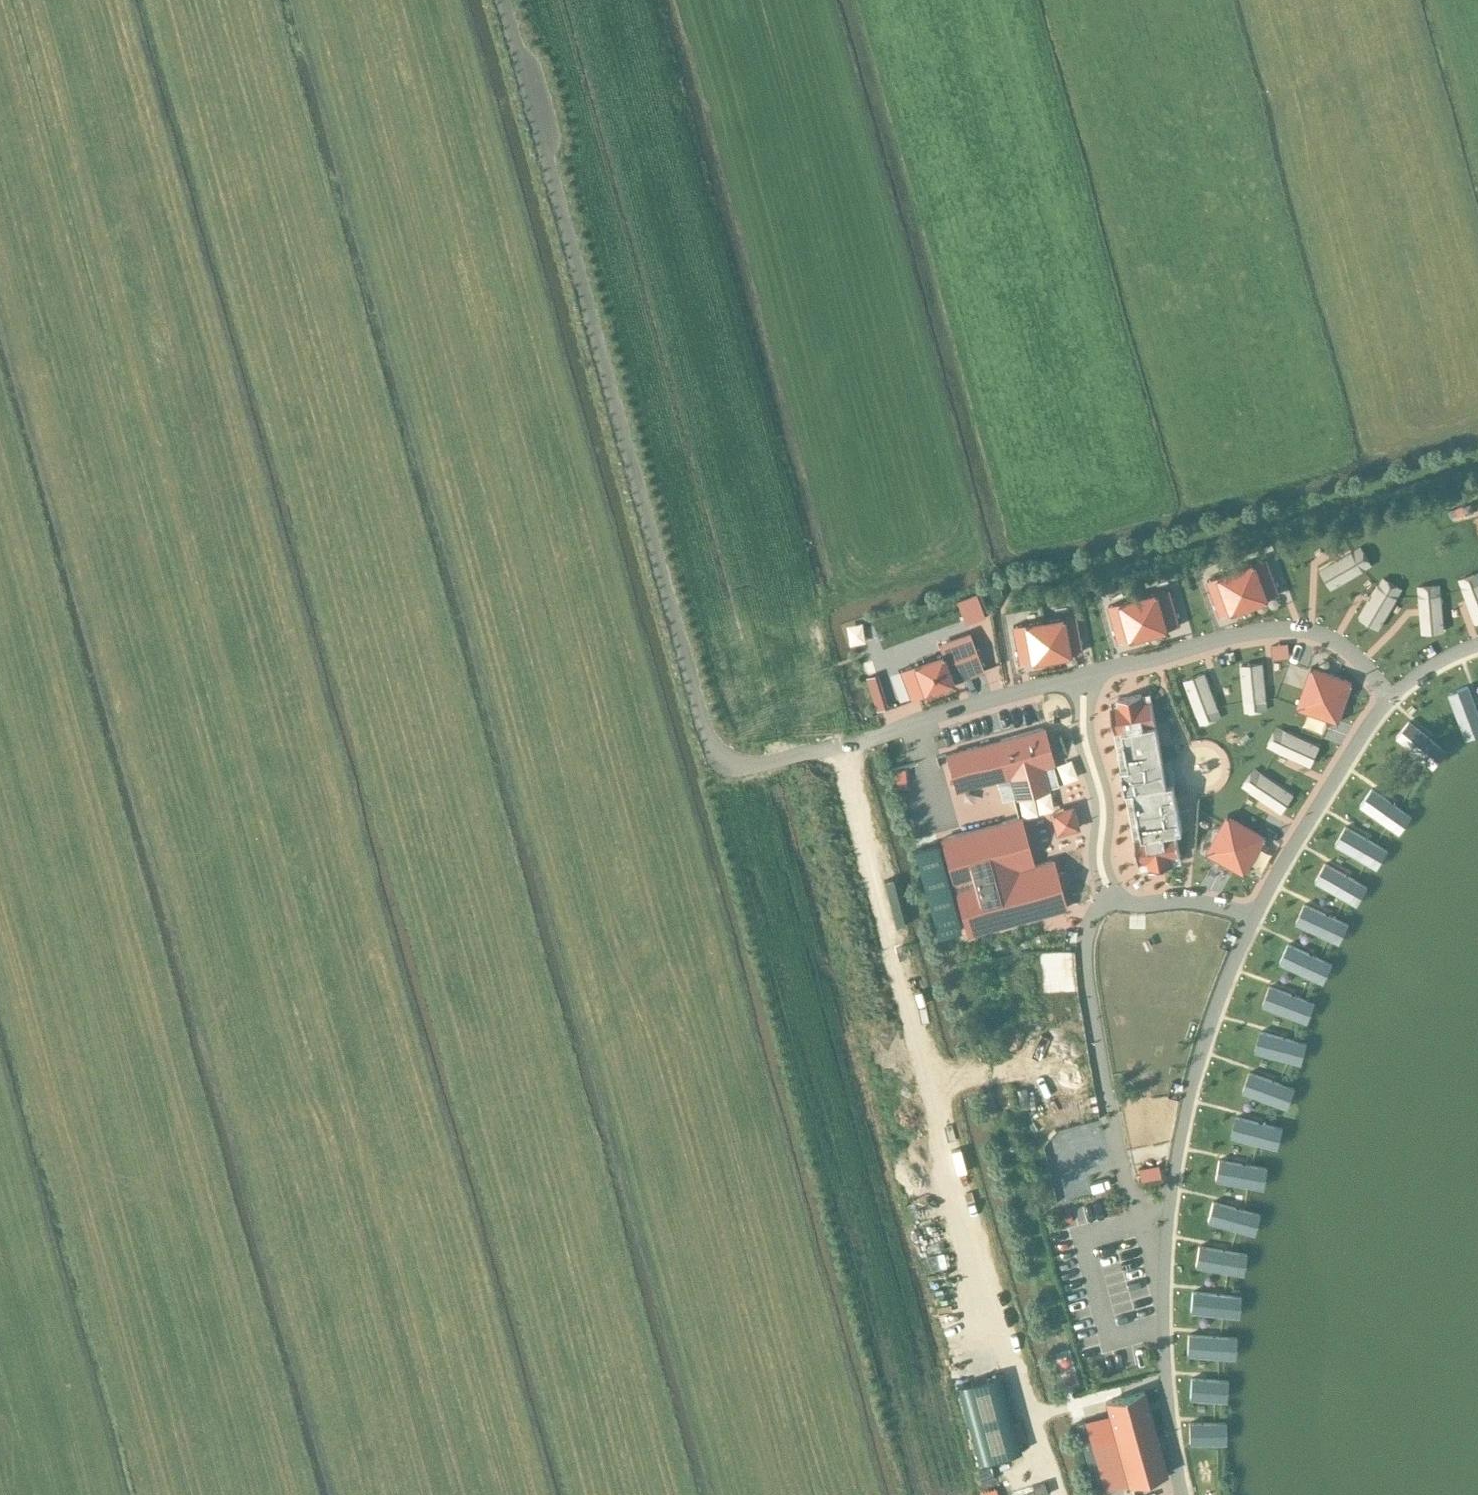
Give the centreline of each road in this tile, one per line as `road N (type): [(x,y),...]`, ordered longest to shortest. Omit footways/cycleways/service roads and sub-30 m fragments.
road 1 (track): [(999,698),(980,624),(990,605),(1477,466)]

